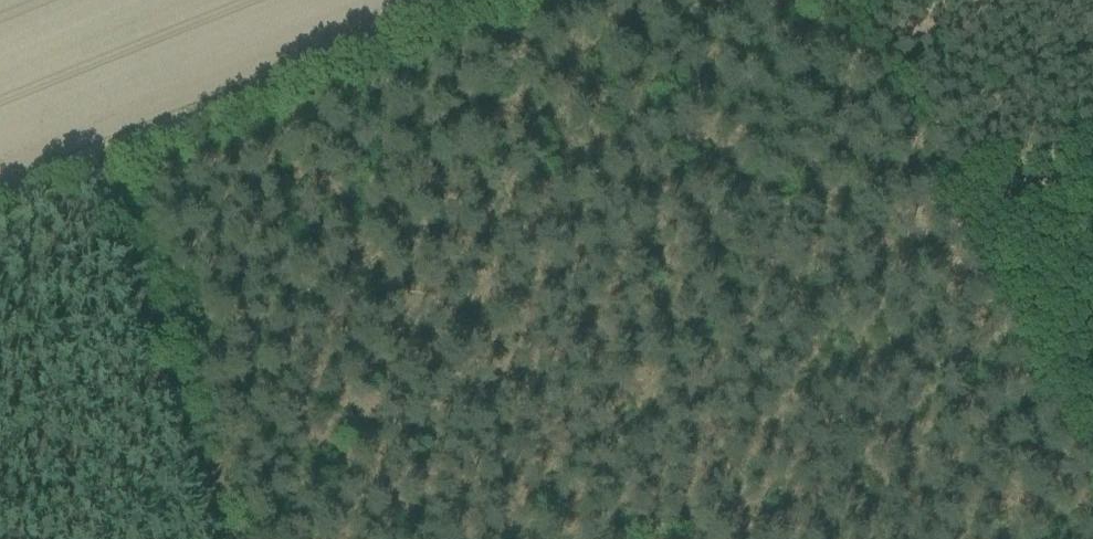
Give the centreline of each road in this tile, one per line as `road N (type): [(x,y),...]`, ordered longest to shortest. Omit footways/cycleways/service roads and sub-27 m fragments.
road 1 (track): [(516,0),(0,200)]

